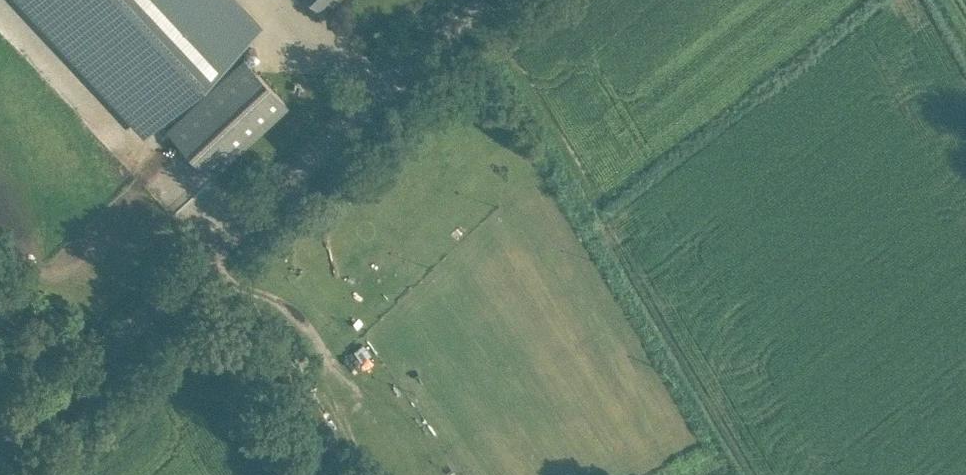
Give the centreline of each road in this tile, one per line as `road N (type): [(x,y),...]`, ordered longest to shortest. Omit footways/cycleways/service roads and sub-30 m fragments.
road 1 (unclassified): [(0,450),(486,0)]

